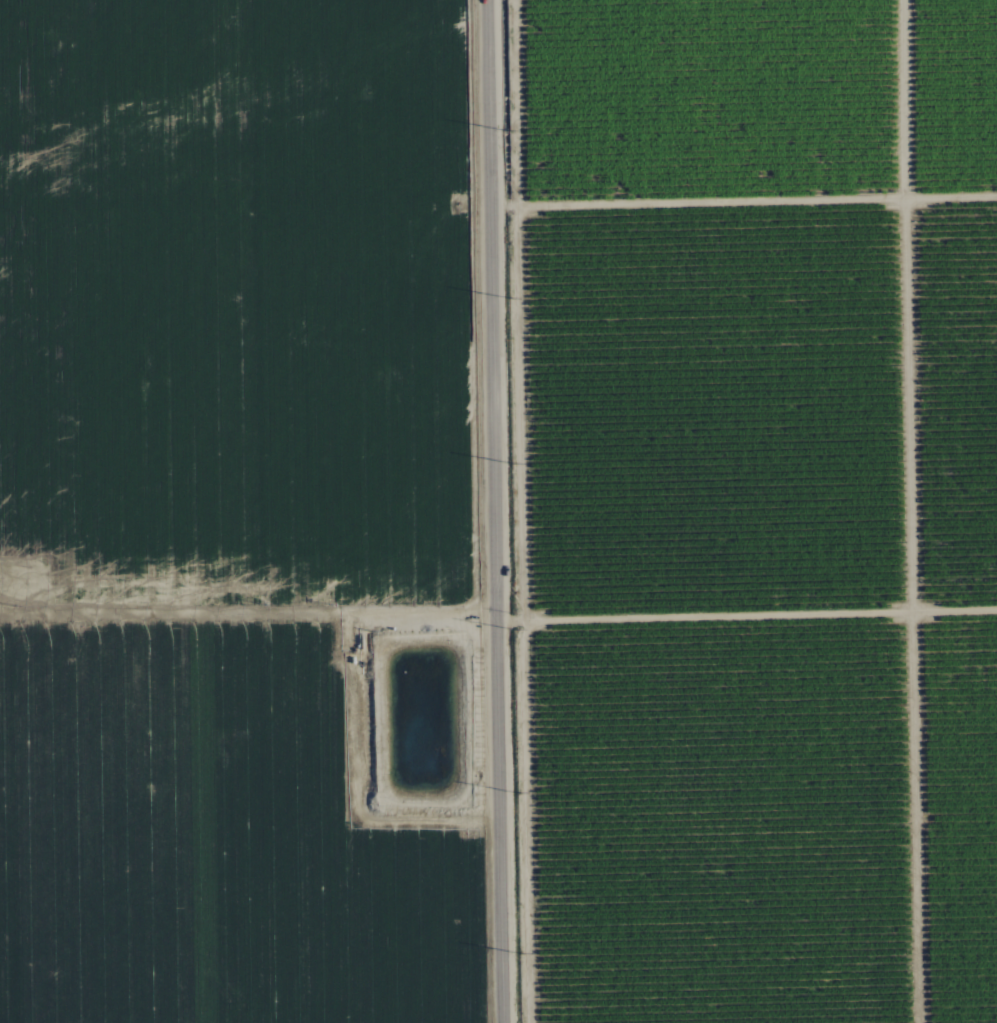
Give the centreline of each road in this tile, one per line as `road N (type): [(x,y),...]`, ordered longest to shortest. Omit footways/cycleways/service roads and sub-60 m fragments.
road 1 (residential): [(502,1022),(487,0)]
road 2 (track): [(996,613),(495,622)]

